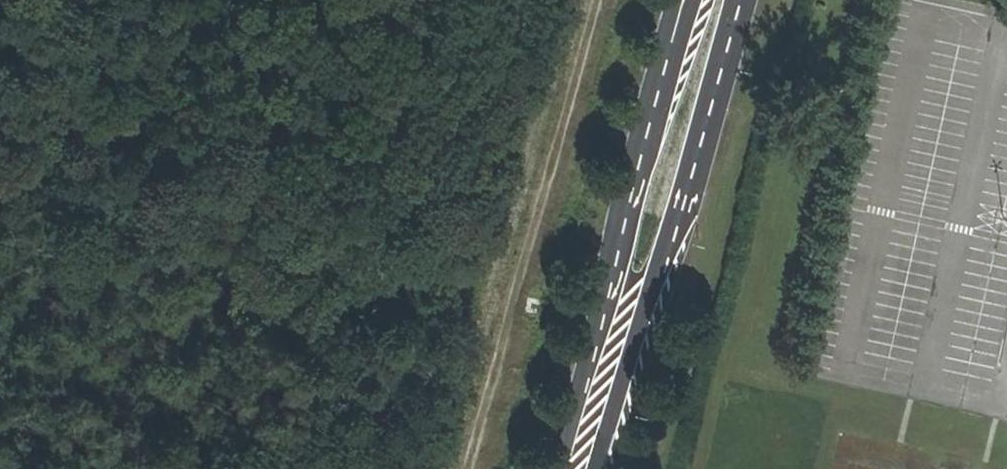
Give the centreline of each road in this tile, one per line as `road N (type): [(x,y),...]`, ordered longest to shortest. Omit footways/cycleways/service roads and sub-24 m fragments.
road 1 (secondary): [(586,468),(667,261),(740,0)]
road 2 (secondary): [(688,0),(621,231),(580,468)]

